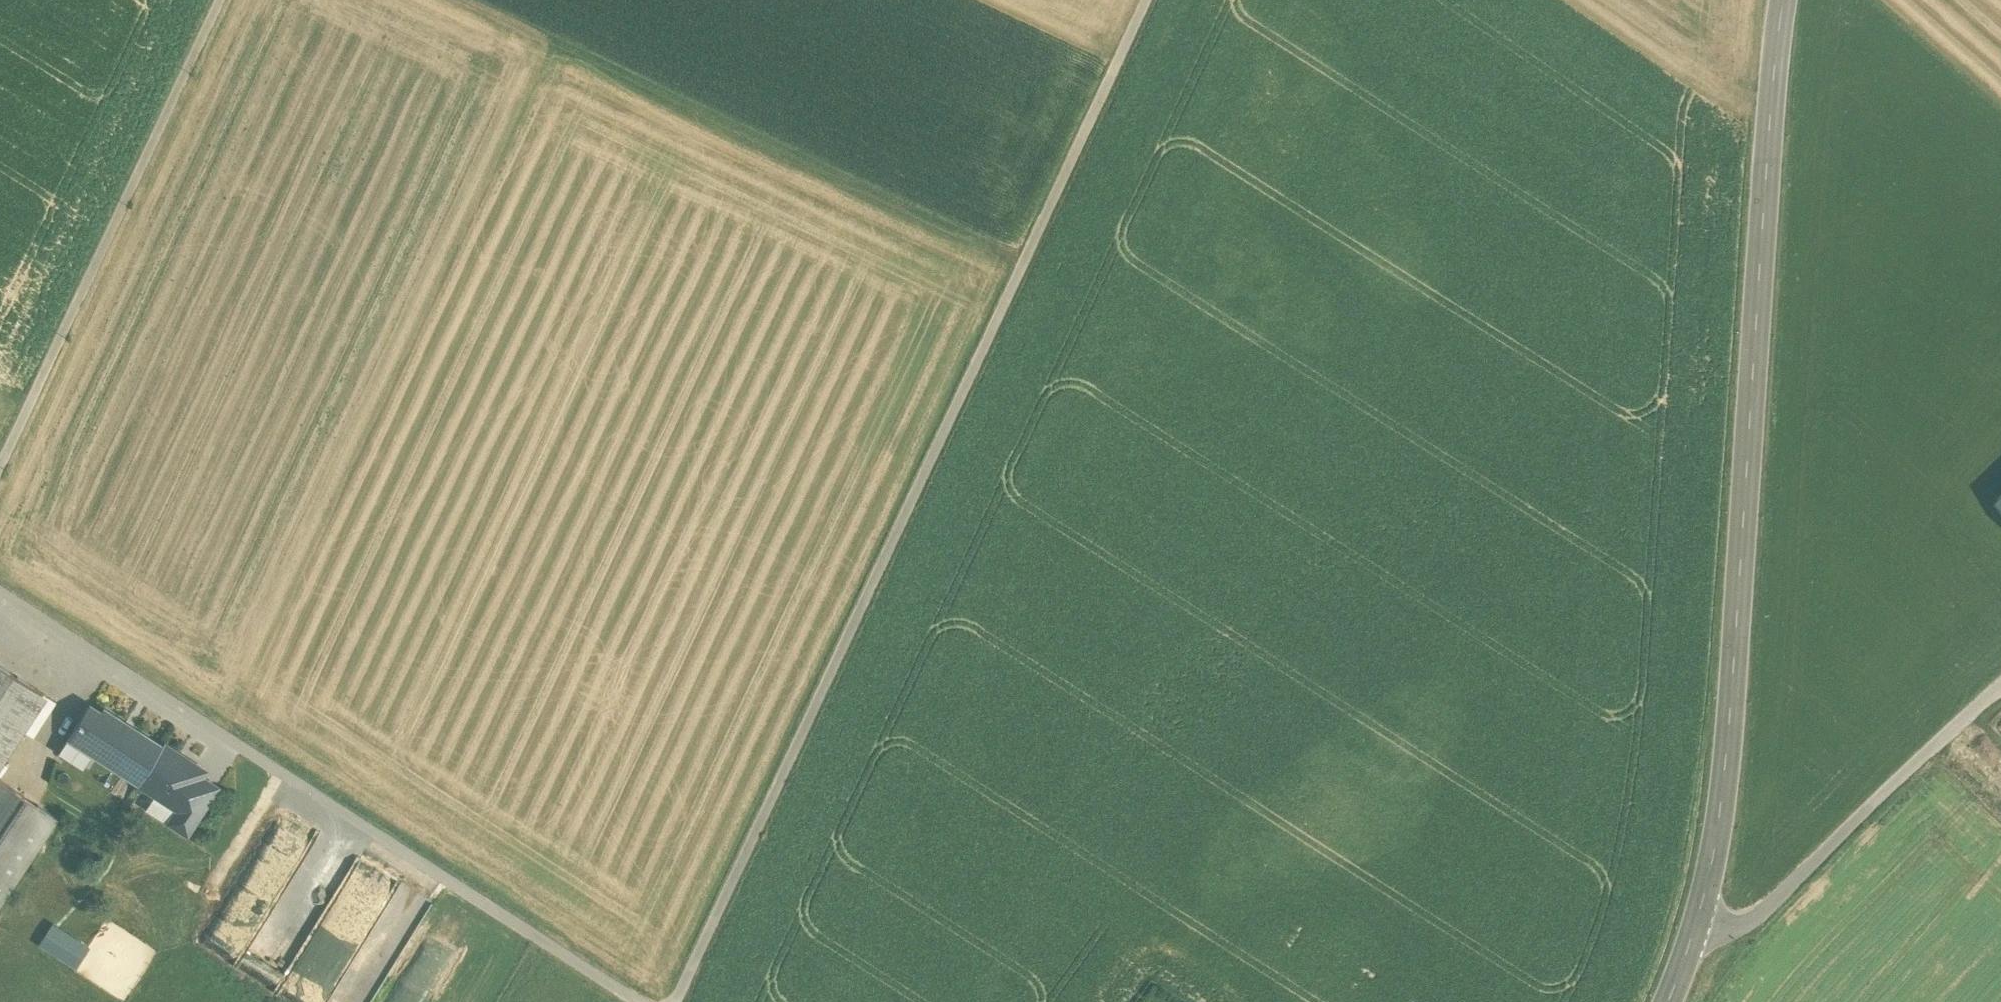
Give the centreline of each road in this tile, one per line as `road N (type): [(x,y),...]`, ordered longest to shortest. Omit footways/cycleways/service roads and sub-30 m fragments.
road 1 (track): [(690,1001),(1146,0)]
road 2 (secondary): [(1665,1001),(1692,940),(1714,854),(1784,0)]
road 3 (track): [(0,594),(629,1001)]
road 4 (track): [(1021,265),(464,0)]
road 5 (track): [(0,466),(220,0)]

